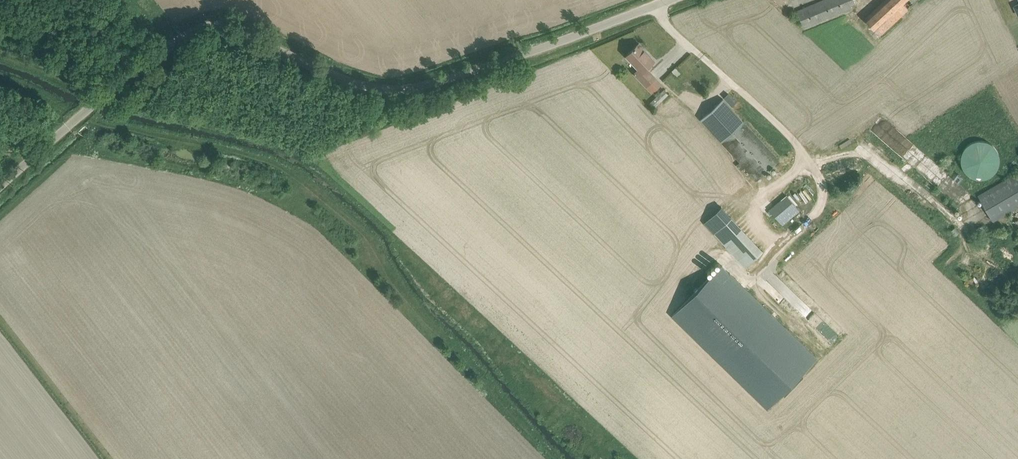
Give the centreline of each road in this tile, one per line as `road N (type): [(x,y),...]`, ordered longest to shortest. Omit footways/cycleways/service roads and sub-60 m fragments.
road 1 (unclassified): [(0,185),(166,37),(198,23),(231,25),(363,84),(401,89),(668,0)]
road 2 (track): [(113,458),(0,317)]

